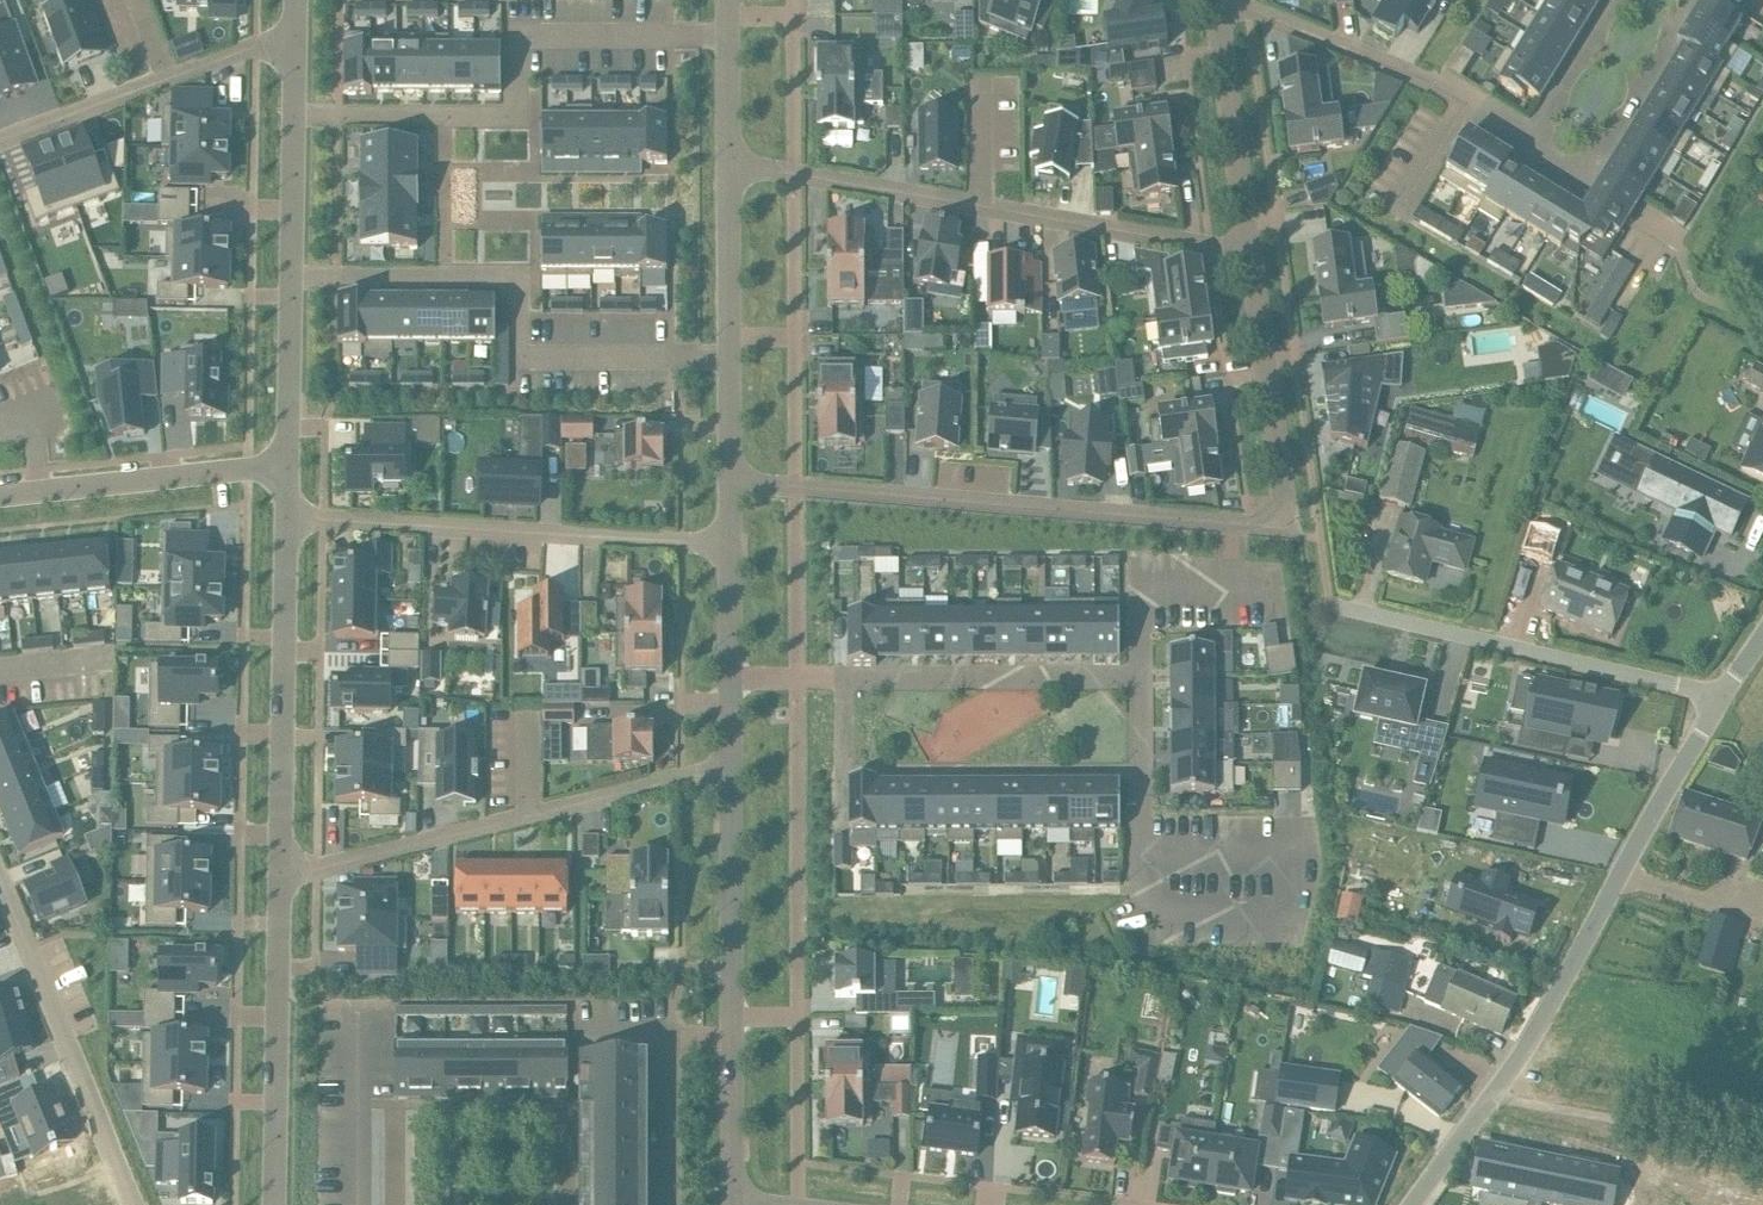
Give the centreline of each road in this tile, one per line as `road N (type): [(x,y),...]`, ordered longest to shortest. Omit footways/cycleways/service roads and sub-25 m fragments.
road 1 (residential): [(1248,244),(1288,523),(738,488)]
road 2 (unclassified): [(1411,1204),(1563,980),(1723,697)]
road 3 (residential): [(734,678),(1140,681),(1141,844)]
road 4 (residential): [(733,163),(1248,244)]
road 5 (residential): [(294,277),(522,277),(522,357),(729,351)]
road 6 (residential): [(732,32),(528,32),(521,112),(297,111)]
road 7 (residential): [(281,879),(738,756)]
road 8 (residential): [(738,537),(289,519)]
road 9 (unclassified): [(738,756),(732,1202)]
road 10 (residential): [(1723,697),(1341,603)]
road 11 (residential): [(0,870),(136,1204)]
road 12 (unclassified): [(281,879),(289,519)]
road 13 (unclassified): [(273,1204),(281,879)]
road 14 (residential): [(0,136),(299,22)]
road 15 (residential): [(0,494),(290,464)]
road 16 (residential): [(1461,103),(1675,234),(1687,268)]
road 17 (residential): [(1230,0),(1407,70),(1461,103)]
road 18 (residential): [(1216,0),(1248,244)]
road 19 (unclassified): [(733,163),(729,351)]
road 20 (unclassified): [(290,464),(294,277)]
road 21 (unclassified): [(294,277),(297,111)]
road 22 (unclassified): [(738,537),(734,678)]
road 23 (unclassified): [(729,351),(738,488)]
road 24 (unclassified): [(732,32),(733,163)]
road 25 (residential): [(1461,103),(1395,211)]

